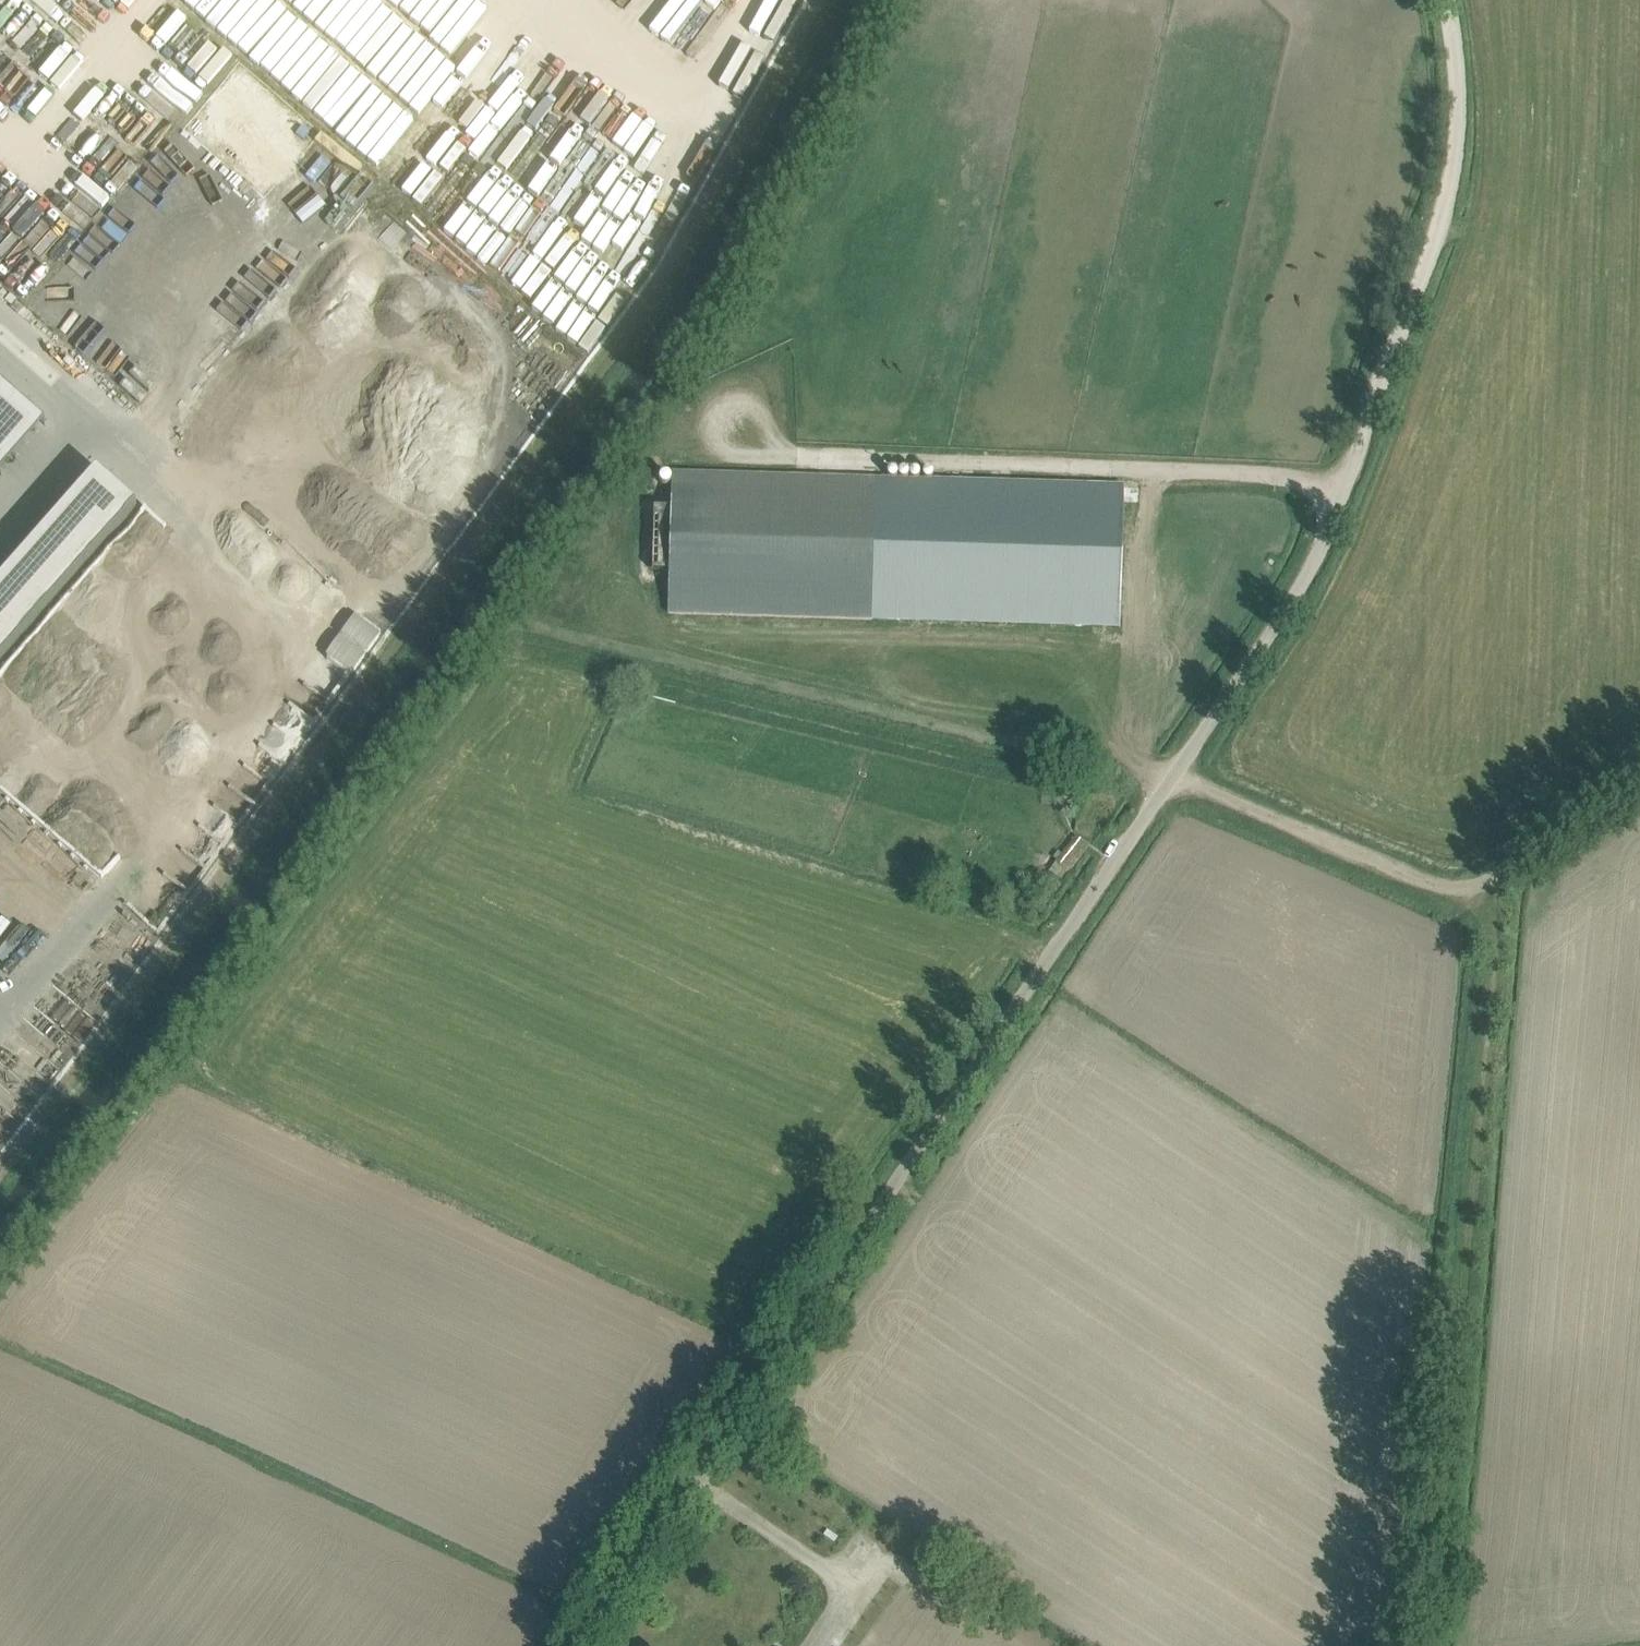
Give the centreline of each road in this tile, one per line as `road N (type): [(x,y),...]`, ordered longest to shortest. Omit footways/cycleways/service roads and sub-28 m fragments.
road 1 (unclassified): [(579,1645),(1293,595),(1340,497),(1451,181),(1457,115),(1446,0)]
road 2 (track): [(1175,774),(1423,886),(1475,892),(1496,921),(1420,1645)]
road 3 (track): [(1475,892),(1639,781)]

